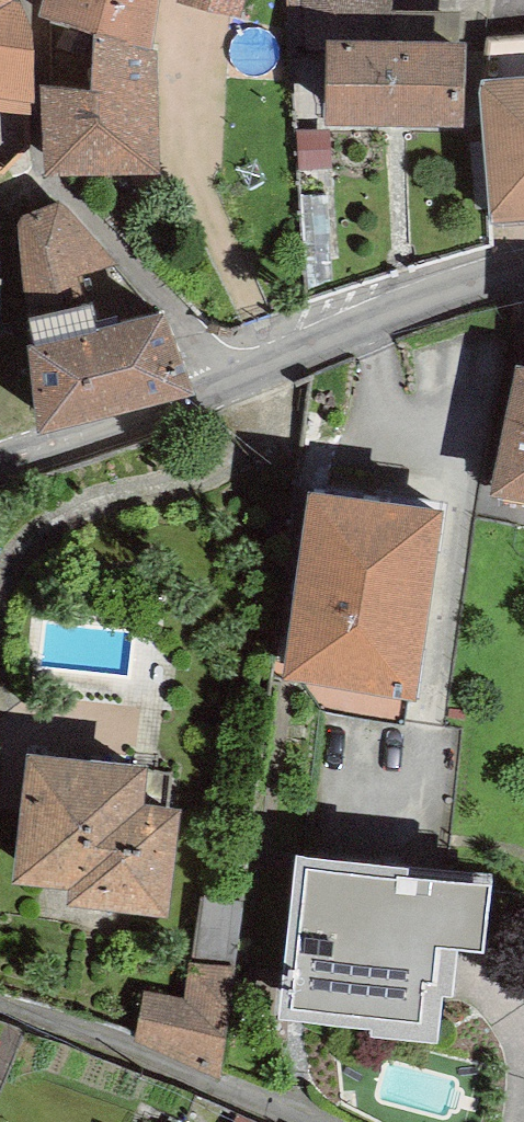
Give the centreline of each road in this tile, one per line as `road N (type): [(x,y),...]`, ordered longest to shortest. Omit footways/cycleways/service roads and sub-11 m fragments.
road 1 (residential): [(230,374),(41,168),(40,0)]
road 2 (residential): [(0,1000),(320,1121)]
road 3 (residential): [(523,263),(230,374)]
road 4 (residential): [(230,374),(0,456)]

